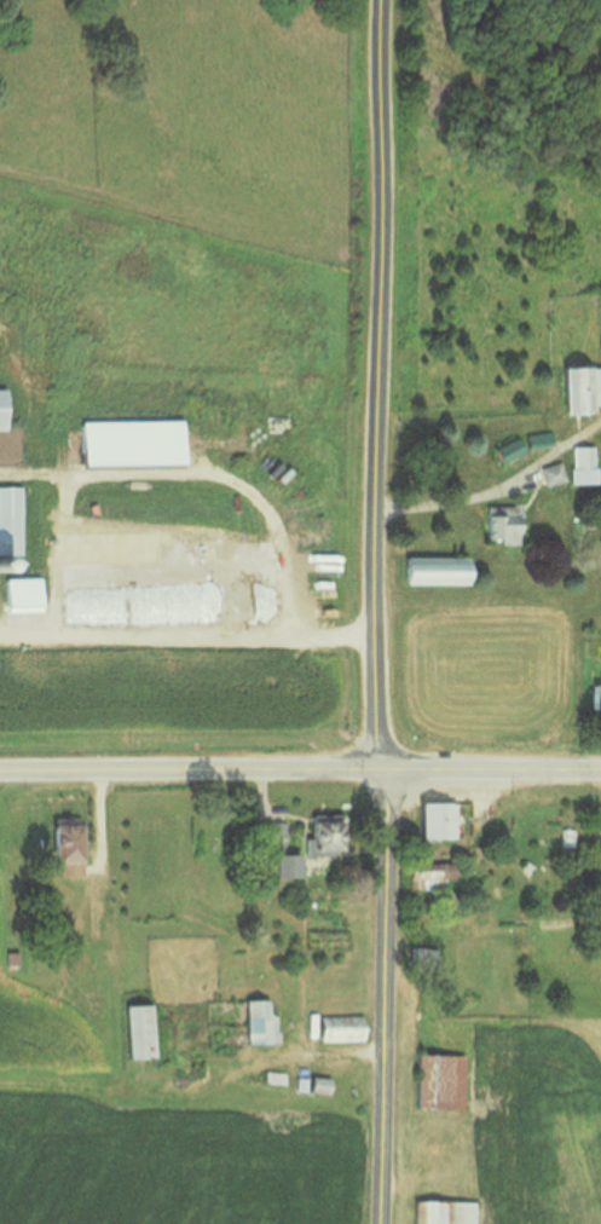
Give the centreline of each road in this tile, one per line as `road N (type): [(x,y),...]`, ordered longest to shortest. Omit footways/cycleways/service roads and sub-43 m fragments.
road 1 (secondary): [(373,1223),(379,0)]
road 2 (primary): [(0,771),(600,770)]

